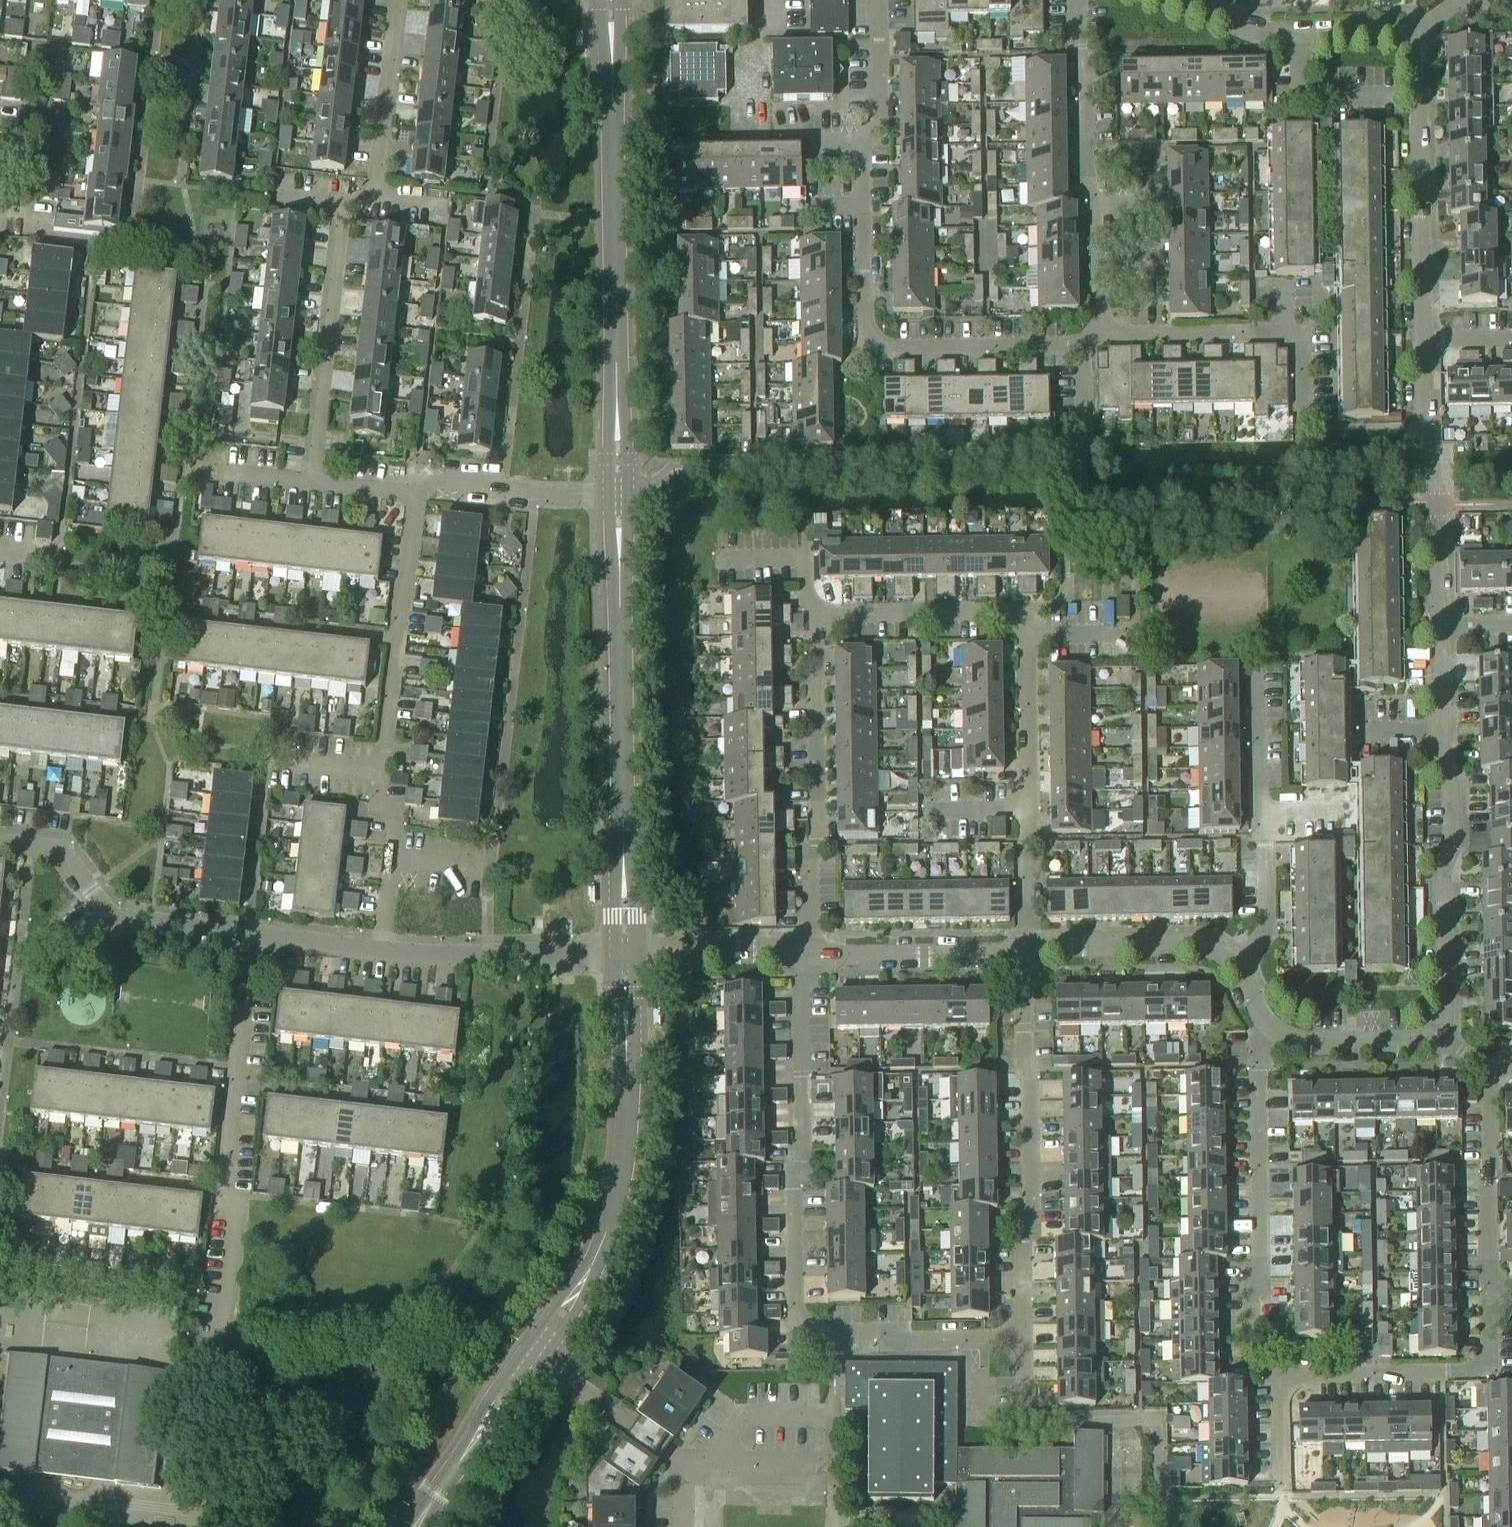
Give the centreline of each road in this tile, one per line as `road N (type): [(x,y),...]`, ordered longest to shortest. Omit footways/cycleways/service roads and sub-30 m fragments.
road 1 (residential): [(1023,1339),(806,1341),(802,957)]
road 2 (residential): [(1083,346),(896,354),(871,342),(860,140),(880,111),(878,0)]
road 3 (tertiary): [(614,0),(617,496)]
road 4 (residential): [(210,1405),(254,934)]
road 5 (tertiary): [(617,496),(624,952)]
road 6 (tertiary): [(624,952),(621,1184),(595,1267),(537,1359)]
road 7 (residential): [(1023,1339),(1023,1230),(1032,1217),(1030,955)]
road 8 (residential): [(1281,1375),(1252,1359),(1264,1070),(1273,1029)]
road 9 (residential): [(1100,339),(1098,206),(1084,177),(1081,0)]
road 10 (residential): [(802,957),(811,615)]
road 11 (residential): [(1423,341),(1416,34)]
road 12 (residential): [(1157,1497),(1155,1418),(1024,1419),(1023,1339)]
road 13 (residential): [(254,934),(113,919),(70,857),(0,842)]
road 14 (residential): [(1443,1041),(1443,870),(1452,841),(1439,755)]
road 15 (residential): [(1305,420),(1302,334),(1100,339)]
road 16 (residential): [(1439,625),(1439,503),(1423,430),(1423,341)]
road 17 (residential): [(1281,1375),(1488,1371),(1488,1293)]
road 18 (residential): [(387,767),(420,495)]
road 19 (residential): [(312,481),(341,209)]
road 20 (residential): [(1416,34),(1259,36),(1171,0)]
road 21 (residential): [(624,952),(386,948)]
road 22 (residential): [(802,957),(1030,955)]
road 23 (residential): [(1488,1293),(1490,1068)]
road 24 (residential): [(1030,955),(1051,946),(1213,944),(1240,954)]
road 25 (residential): [(811,615),(1022,616)]
road 26 (tertiary): [(537,1359),(416,1526)]
road 27 (residential): [(420,495),(439,482),(617,496)]
road 28 (residential): [(374,196),(400,0)]
road 29 (residential): [(624,952),(746,949),(802,957)]
road 30 (residential): [(1029,814),(1026,640)]
road 31 (residential): [(1273,1029),(1300,1043),(1443,1041)]
road 32 (residential): [(537,1359),(664,1454)]
road 33 (residential): [(1265,819),(1264,666)]
road 34 (residential): [(1240,954),(1263,941),(1265,819)]
road 35 (residential): [(1030,955),(1029,814)]
road 36 (residential): [(386,948),(254,934)]
road 37 (residential): [(1439,755),(1439,625)]
road 38 (residential): [(190,468),(312,481)]
road 39 (residential): [(1281,1496),(1281,1375)]

